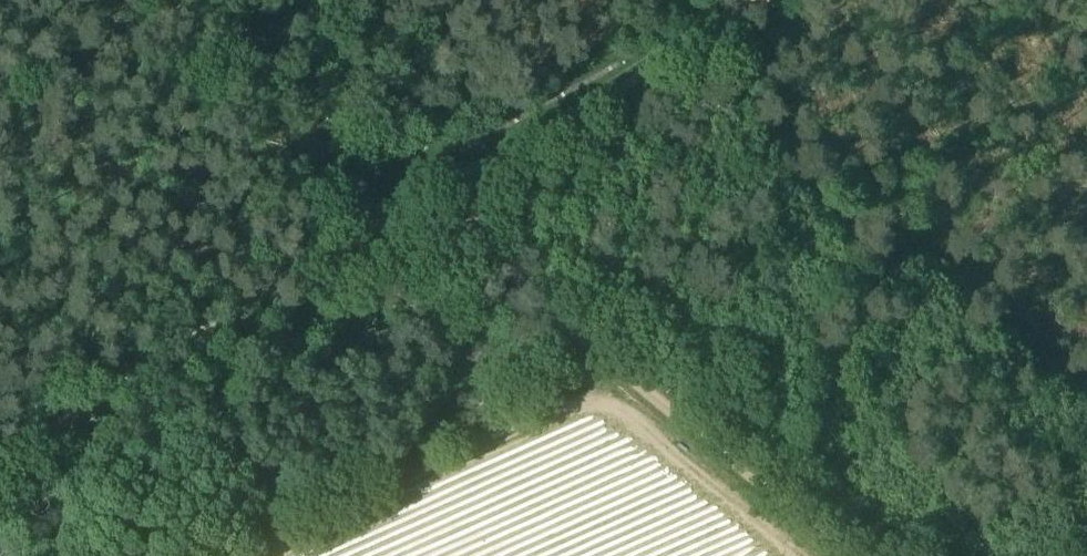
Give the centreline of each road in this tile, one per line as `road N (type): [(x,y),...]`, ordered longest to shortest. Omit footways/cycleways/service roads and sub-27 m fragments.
road 1 (track): [(861,555),(436,217)]
road 2 (track): [(0,491),(436,217)]
road 3 (track): [(0,463),(398,215),(436,217)]
road 4 (track): [(436,217),(758,0)]

